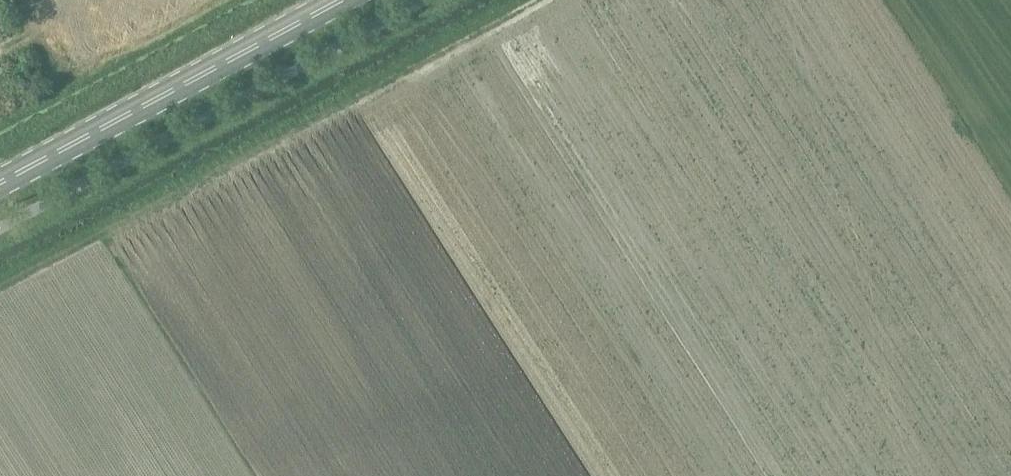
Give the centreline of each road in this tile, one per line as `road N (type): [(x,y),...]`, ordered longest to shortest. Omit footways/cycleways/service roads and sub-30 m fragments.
road 1 (tertiary): [(0,182),(333,0)]

